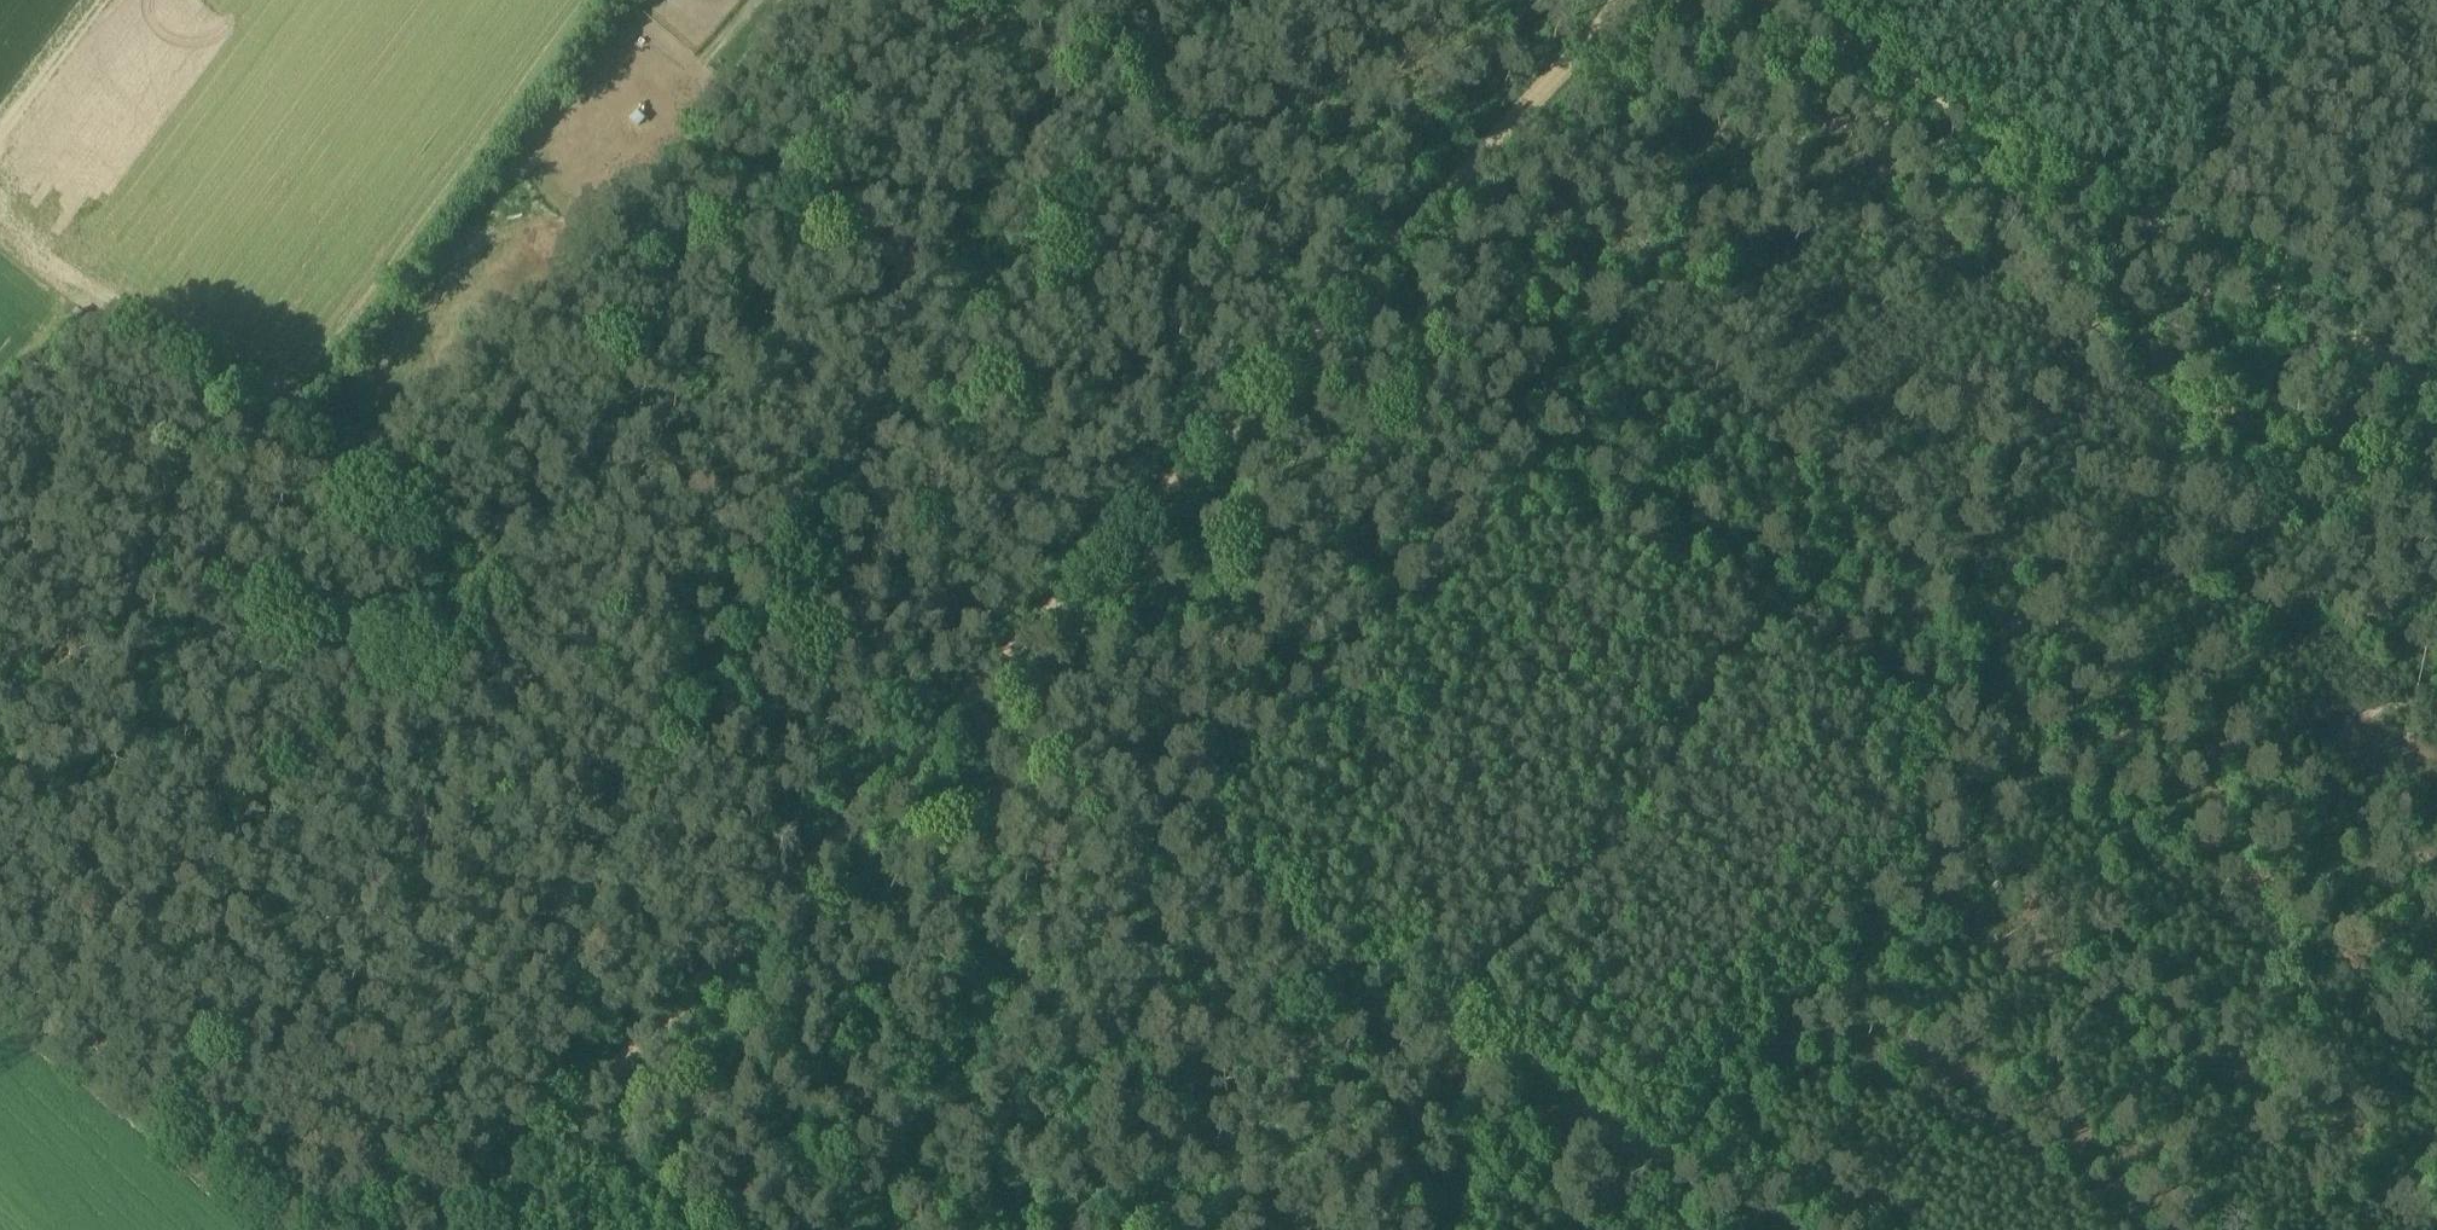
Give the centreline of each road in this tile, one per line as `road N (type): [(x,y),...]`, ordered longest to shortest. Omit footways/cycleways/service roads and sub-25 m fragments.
road 1 (track): [(464,1229),(1630,0)]
road 2 (track): [(2436,387),(1783,0)]

